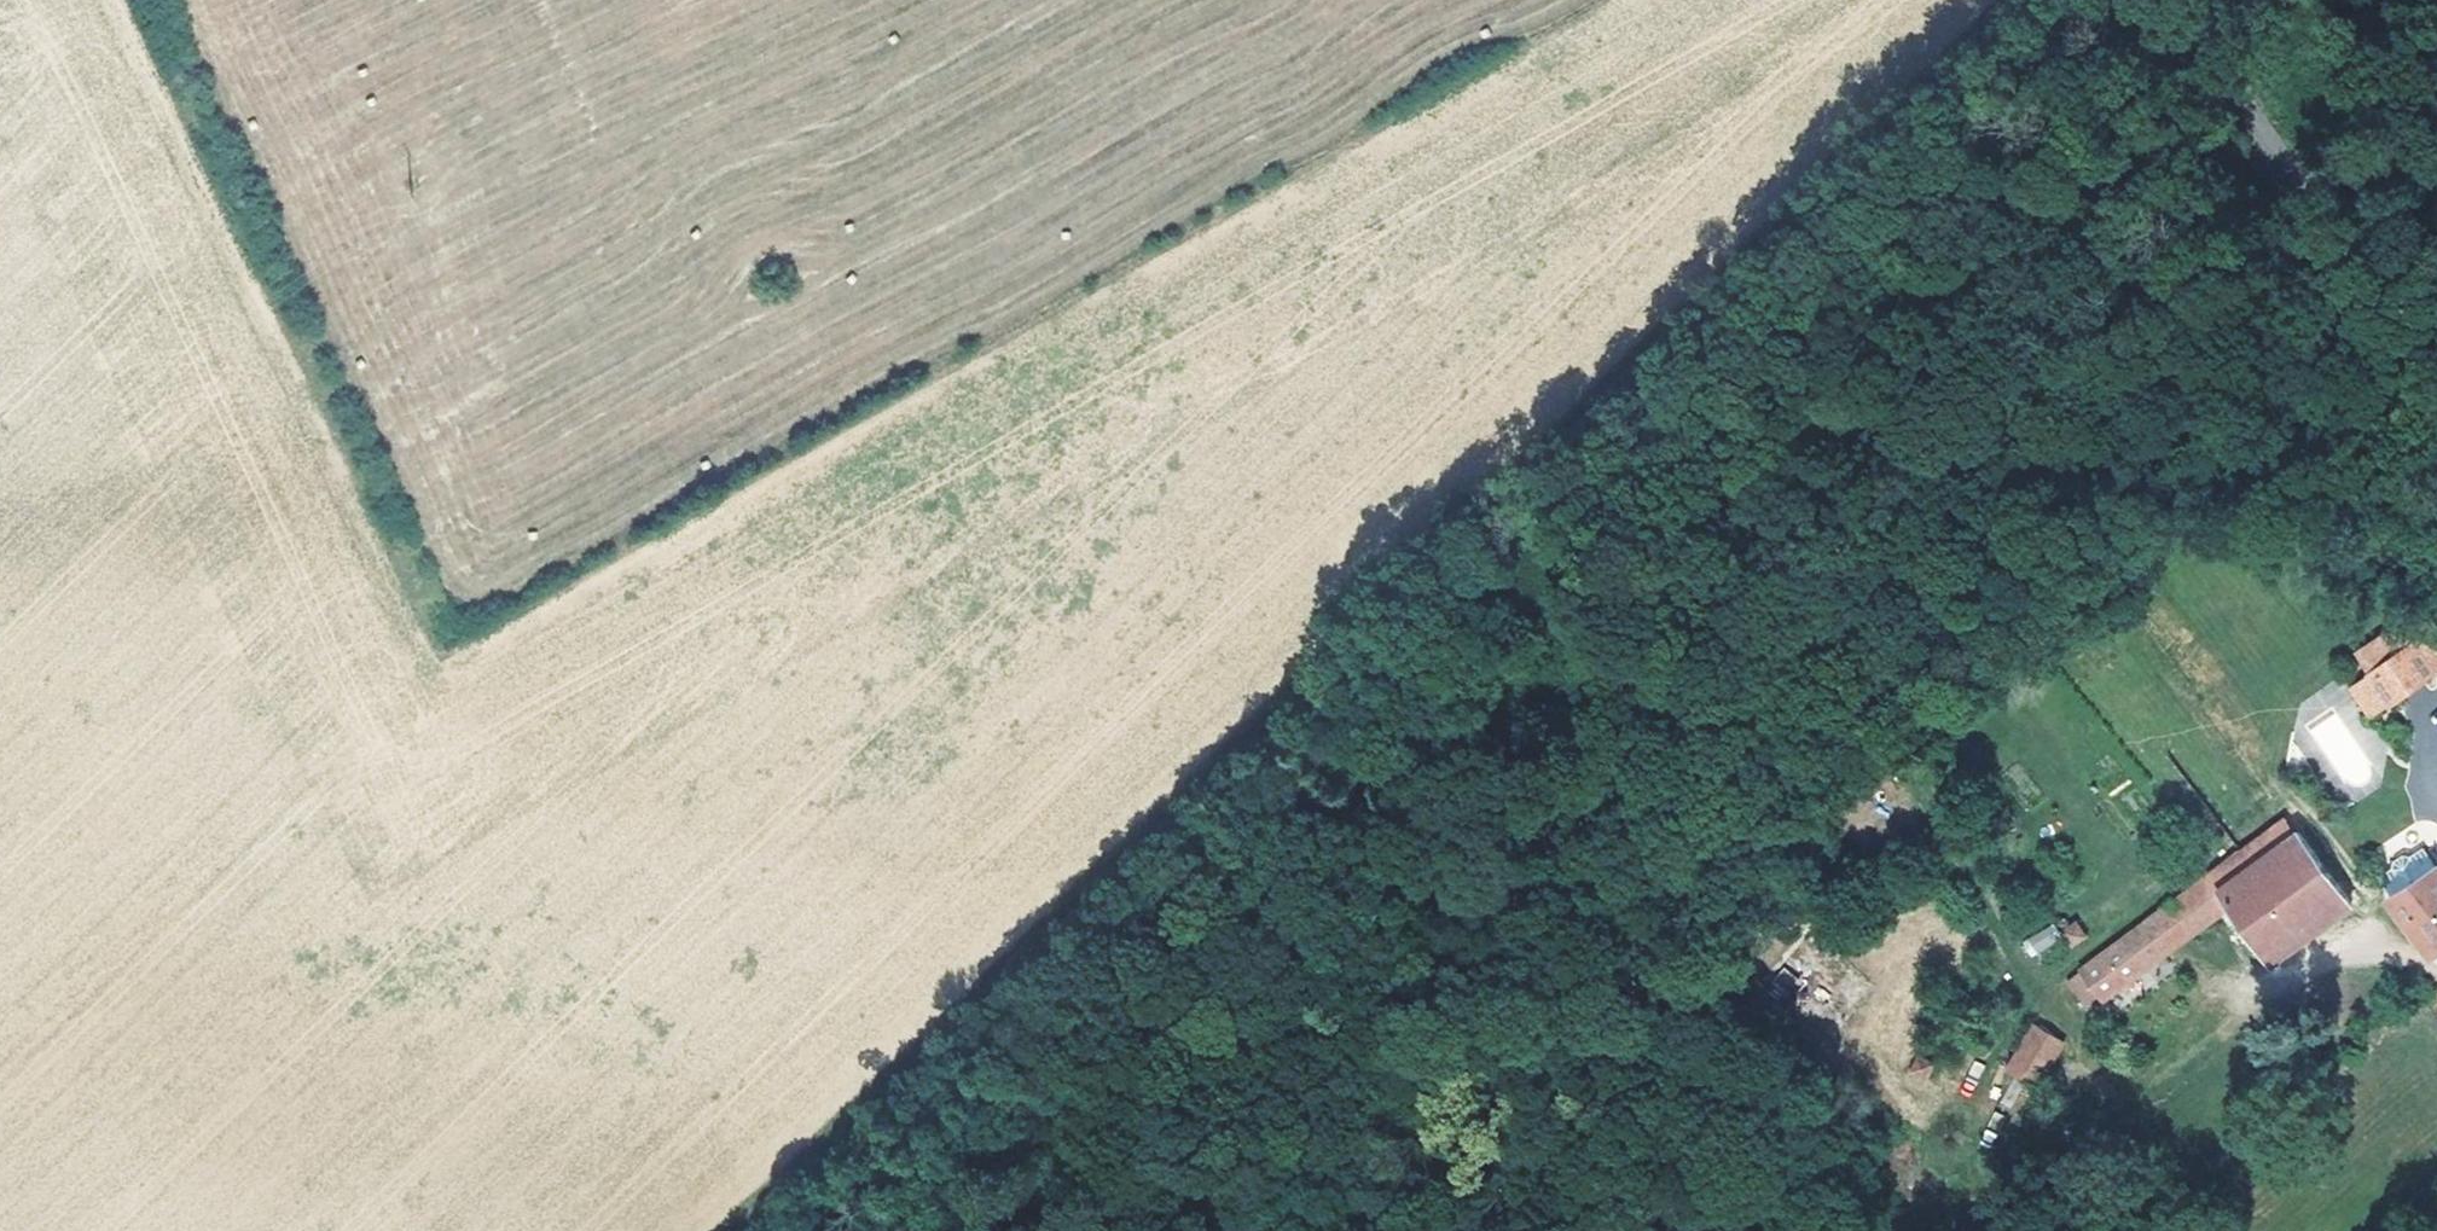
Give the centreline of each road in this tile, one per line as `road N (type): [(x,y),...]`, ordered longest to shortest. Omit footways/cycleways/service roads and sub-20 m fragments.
road 1 (tertiary): [(2436,349),(2179,0)]

